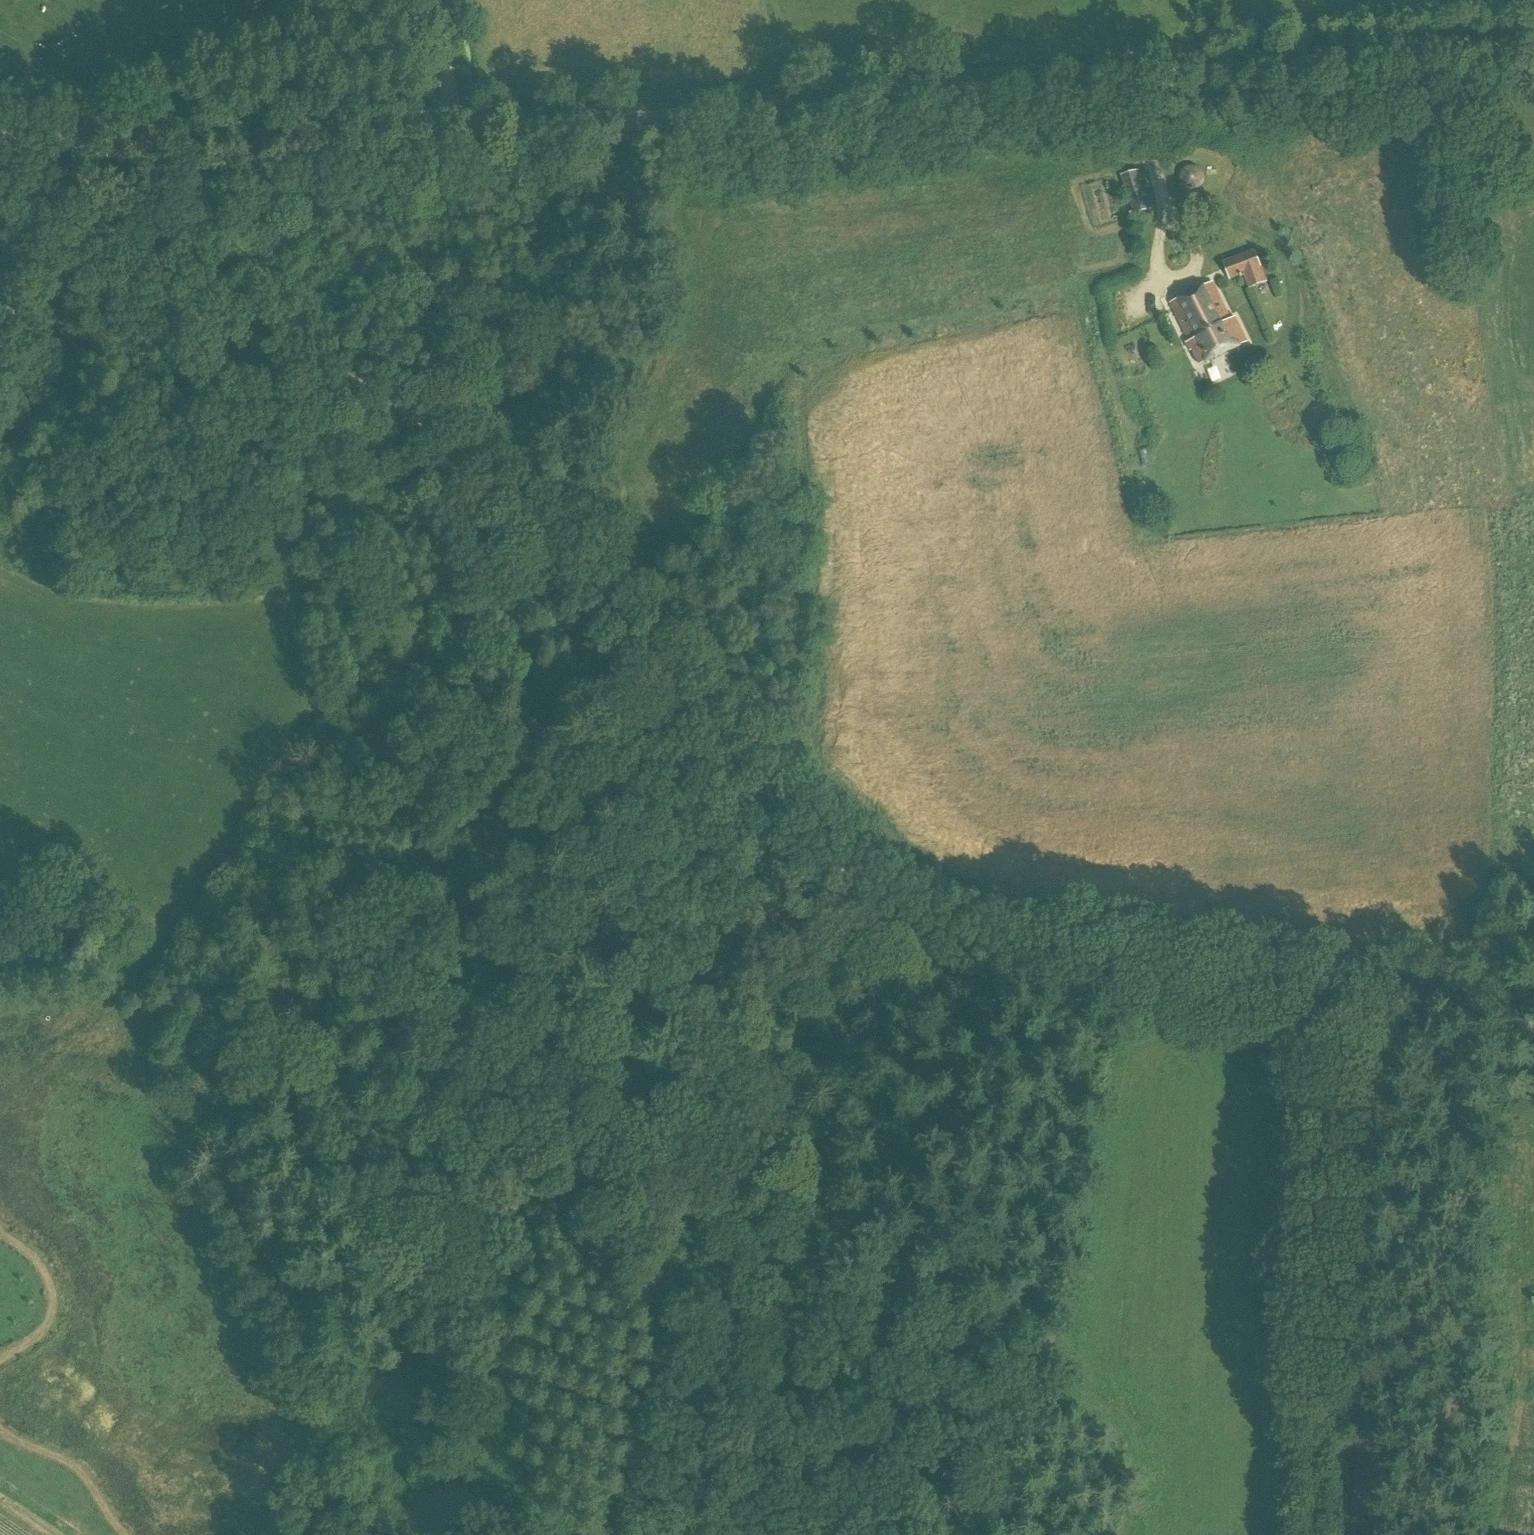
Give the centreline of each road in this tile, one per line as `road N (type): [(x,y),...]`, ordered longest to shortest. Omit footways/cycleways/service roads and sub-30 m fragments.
road 1 (track): [(72,214),(421,412),(557,545),(889,920),(946,943),(1328,1007),(1341,1026),(1346,1057),(1320,1534)]
road 2 (unclassified): [(457,132),(1533,50)]
road 3 (unclassified): [(457,132),(0,144)]
road 4 (track): [(0,348),(72,214)]
road 5 (track): [(457,132),(430,0)]

